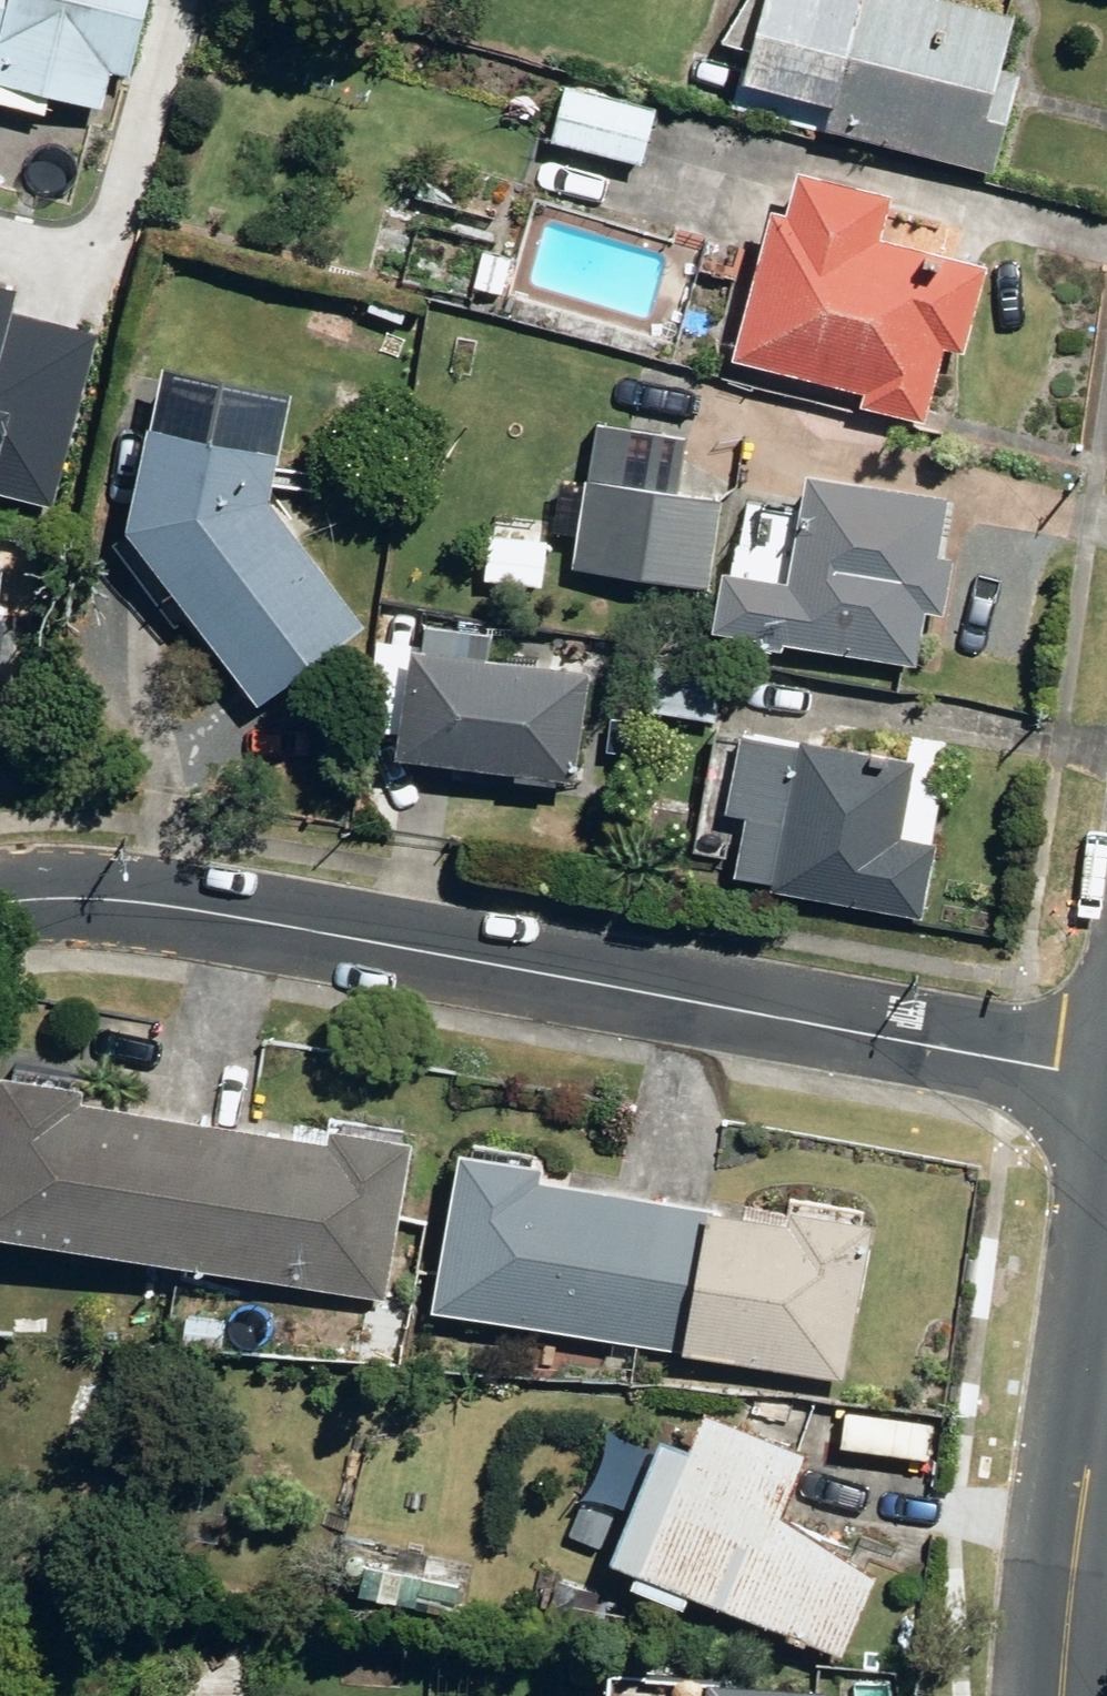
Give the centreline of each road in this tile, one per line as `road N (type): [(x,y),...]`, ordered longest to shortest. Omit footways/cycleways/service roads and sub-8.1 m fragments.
road 1 (residential): [(0,910),(120,900),(190,908),(1106,1076)]
road 2 (secondary): [(1106,1443),(1070,1695)]

